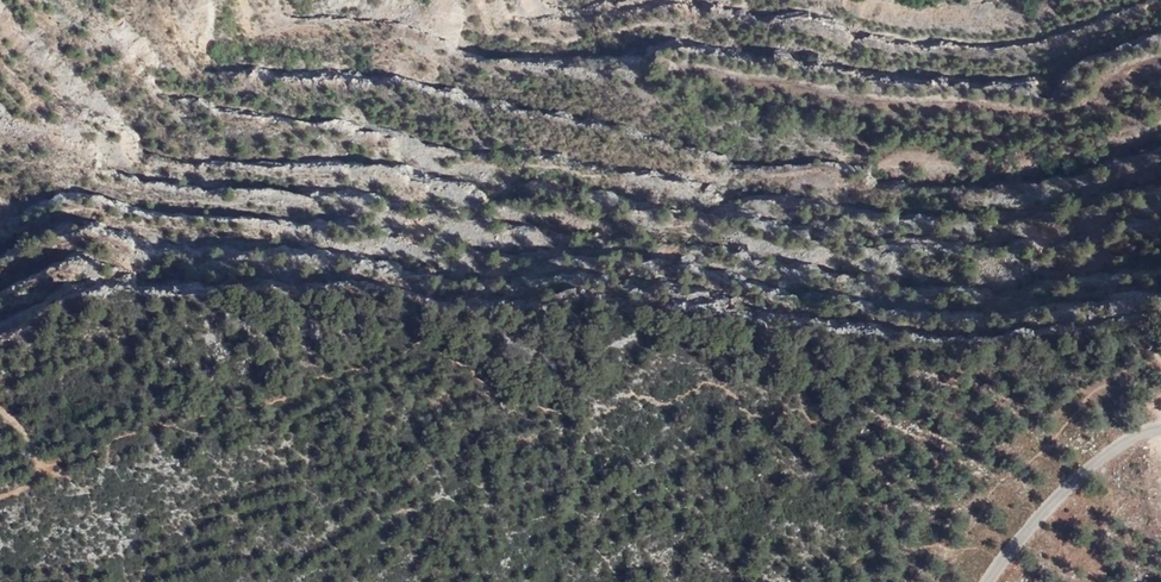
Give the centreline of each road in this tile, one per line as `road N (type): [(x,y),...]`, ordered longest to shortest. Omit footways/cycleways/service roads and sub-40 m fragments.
road 1 (unclassified): [(1160,429),(1137,435),(1086,471),(991,581)]

